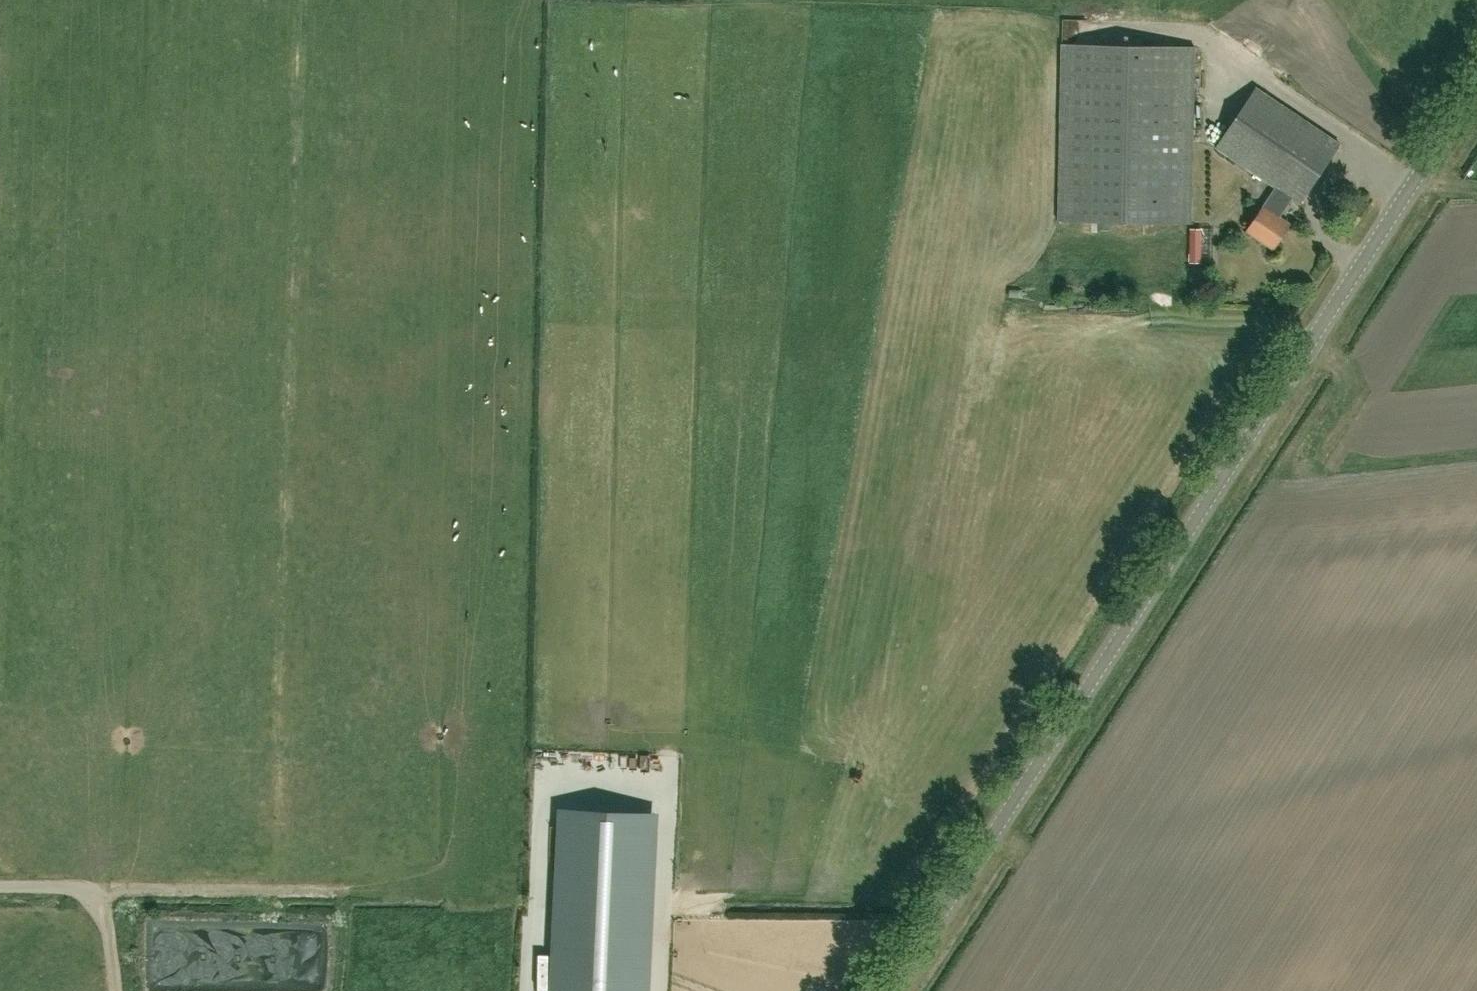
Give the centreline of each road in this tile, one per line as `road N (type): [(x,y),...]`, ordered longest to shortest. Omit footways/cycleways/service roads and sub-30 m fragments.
road 1 (tertiary): [(897,990),(1476,94)]

